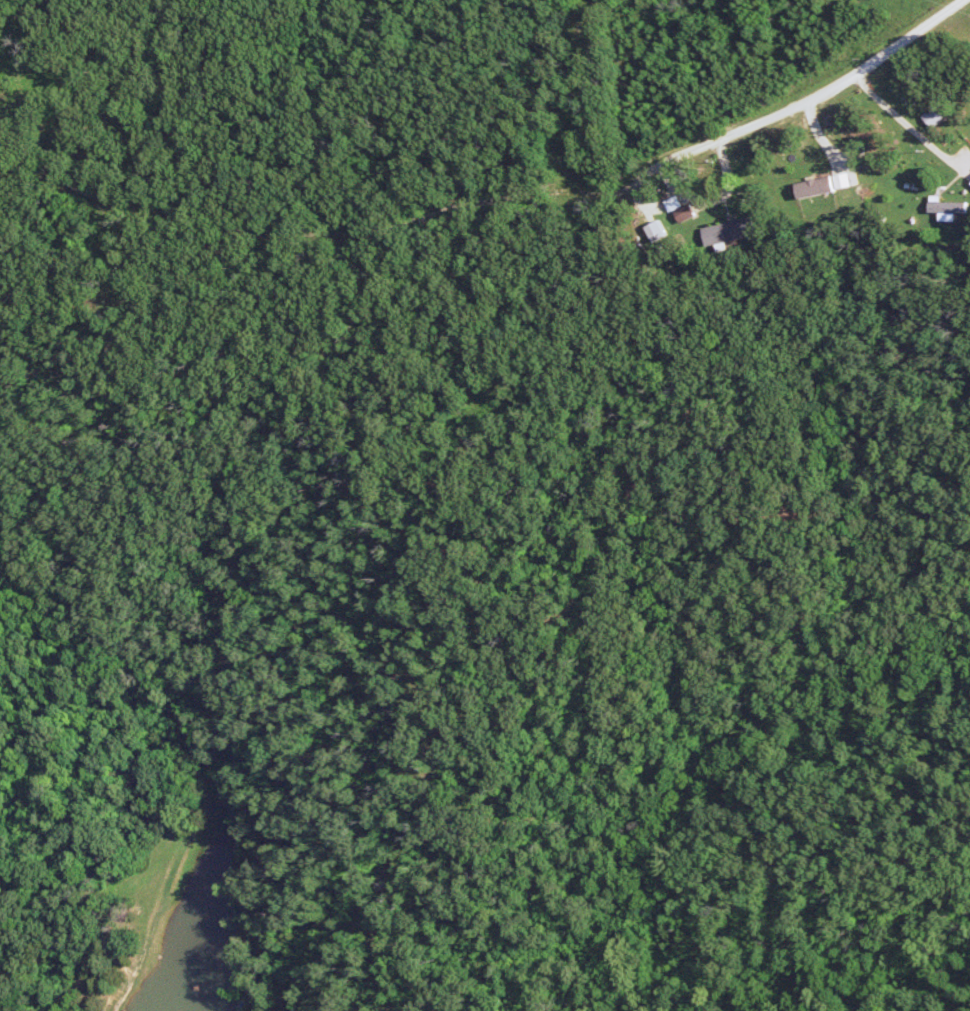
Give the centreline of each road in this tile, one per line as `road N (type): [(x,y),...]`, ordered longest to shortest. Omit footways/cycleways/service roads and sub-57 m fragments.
road 1 (residential): [(969,0),(864,72),(729,142),(610,190),(389,234),(264,235),(79,201),(68,160),(0,121)]

